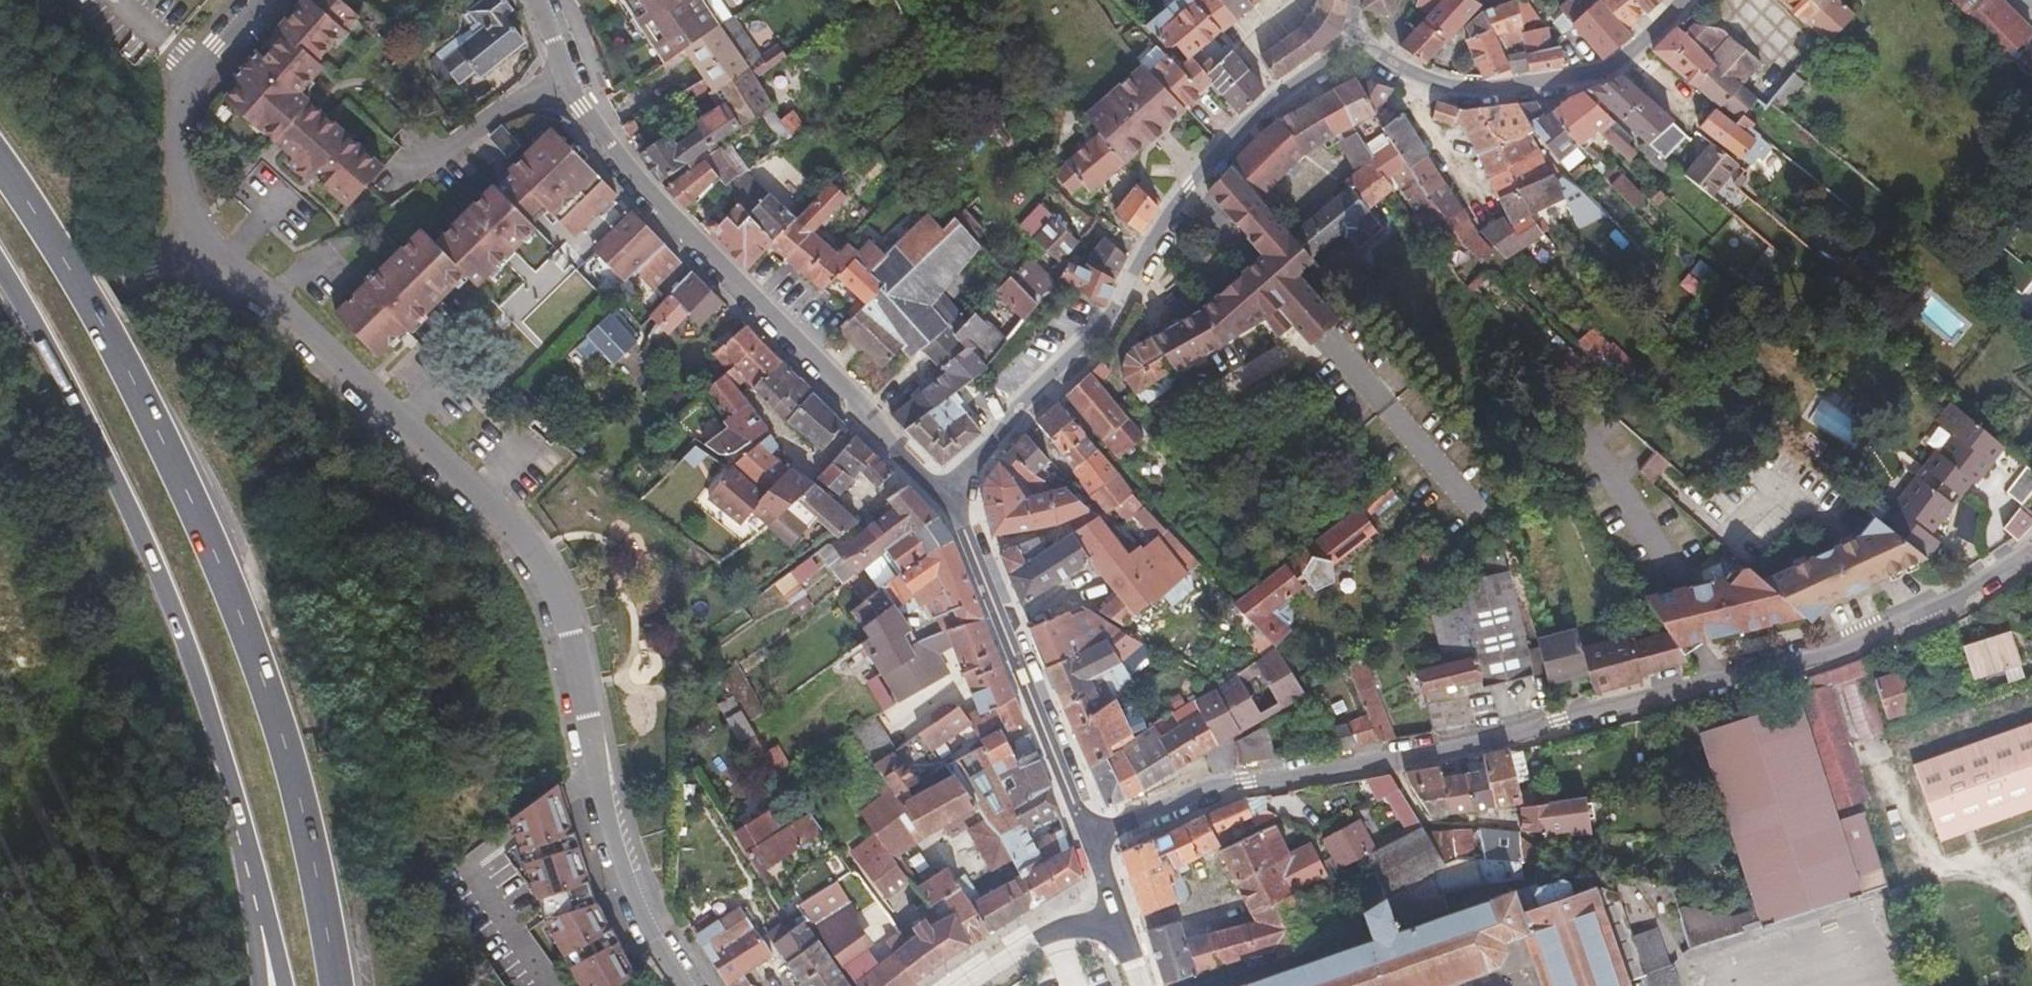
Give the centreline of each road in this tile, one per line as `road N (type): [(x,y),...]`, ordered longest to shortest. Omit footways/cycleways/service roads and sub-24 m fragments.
road 1 (residential): [(2031,556),(1887,639),(1602,721),(1222,785),(1091,838)]
road 2 (residential): [(198,235),(514,529),(541,565),(571,634),(611,834),(635,902),(683,985)]
road 3 (primary): [(335,985),(292,776),(244,626),(142,402),(0,166)]
road 4 (tertiary): [(945,492),(648,188),(594,122),(539,0)]
road 5 (primary): [(0,268),(152,560),(244,834)]
road 6 (residential): [(945,492),(1112,312),(1183,195),(1249,121),(1351,49)]
road 7 (residential): [(1351,49),(1460,95),(1594,78),(1697,0)]
road 8 (tertiary): [(1091,838),(988,570),(945,492)]
road 9 (residential): [(255,0),(174,98),(167,141),(198,235)]
road 10 (residential): [(198,235),(106,294),(0,308)]
road 11 (residential): [(1116,914),(1048,933),(961,985)]
road 12 (primary): [(244,834),(285,985)]
road 13 (primary): [(244,834),(239,855),(259,985)]

